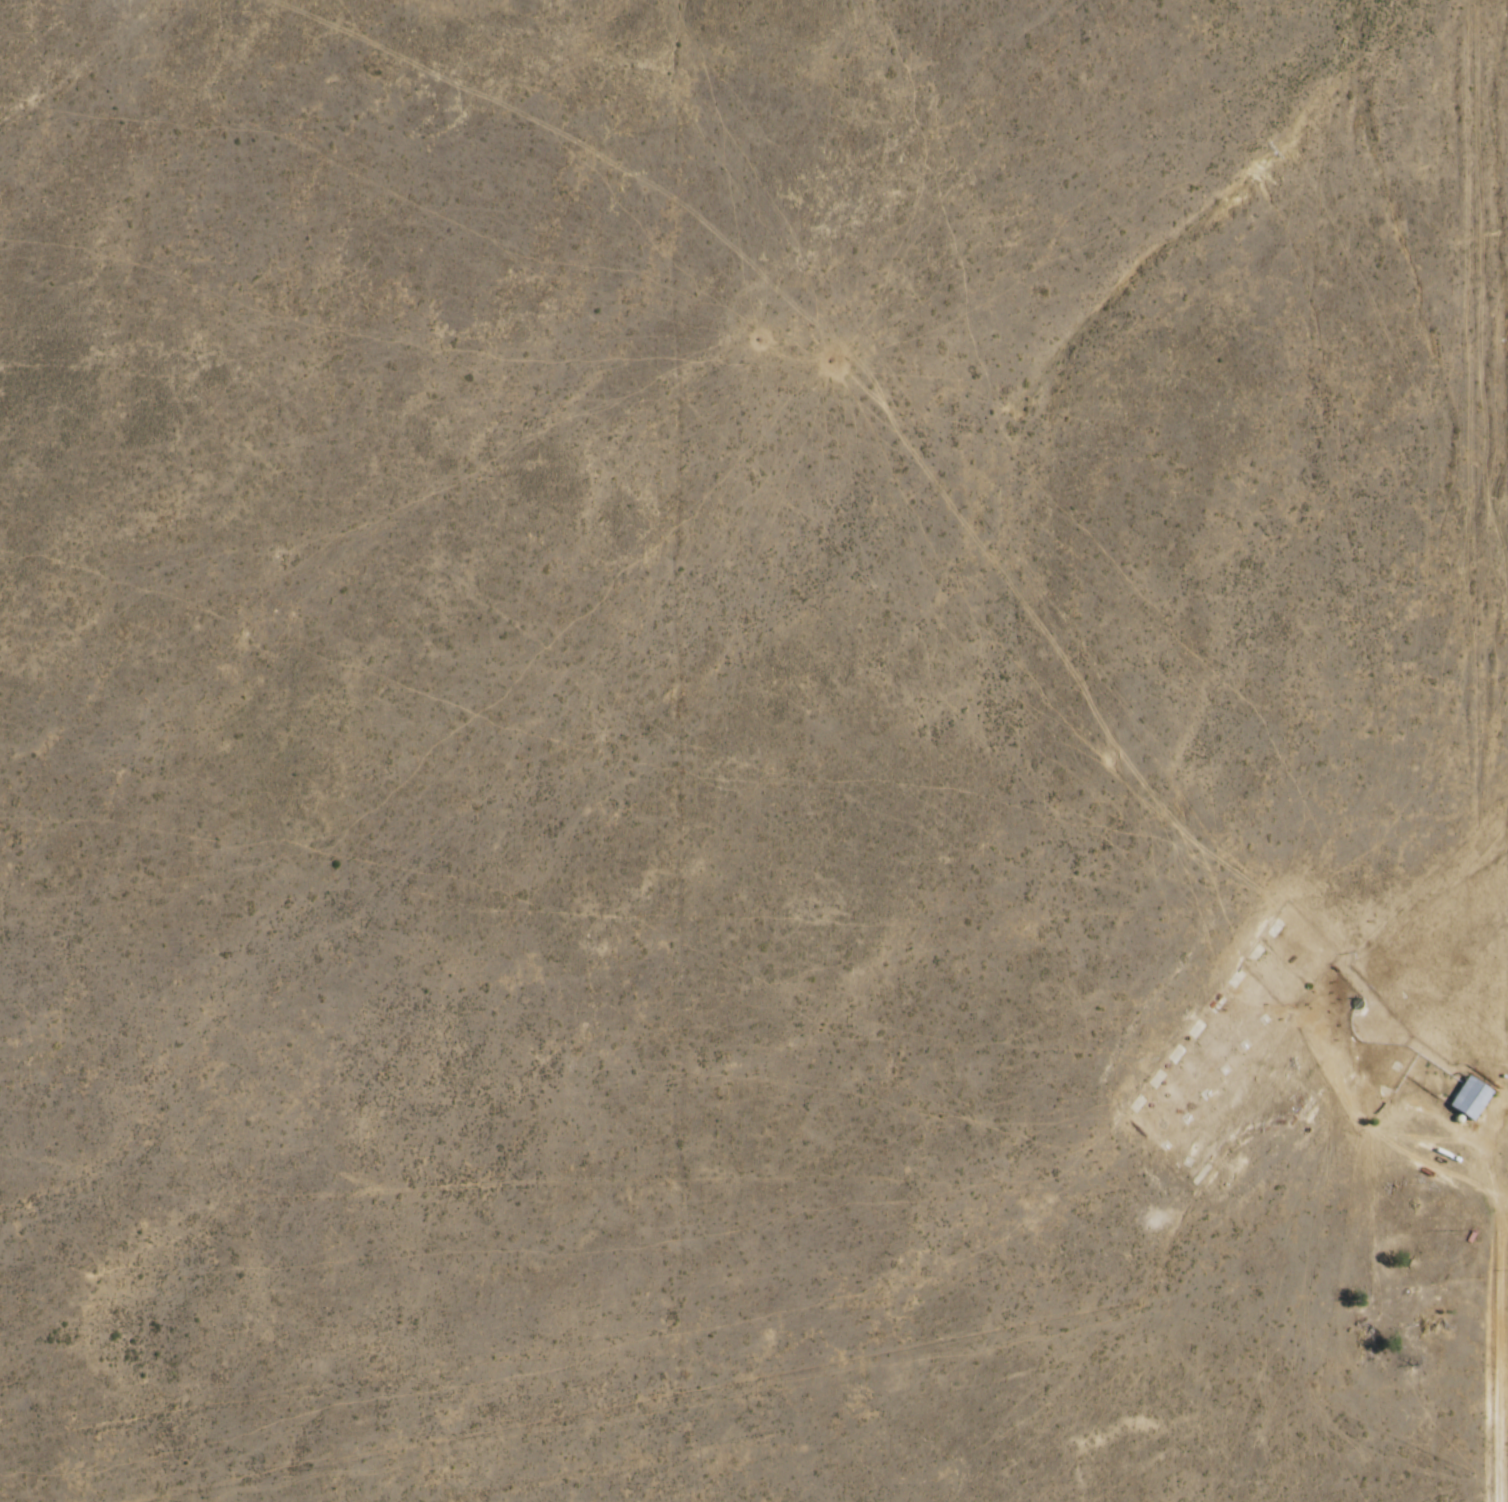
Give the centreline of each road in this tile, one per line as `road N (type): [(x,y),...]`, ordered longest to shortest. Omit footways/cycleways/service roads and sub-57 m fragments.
road 1 (residential): [(1385,1138),(1417,1166),(1472,1187),(1497,1223),(1502,1501)]

